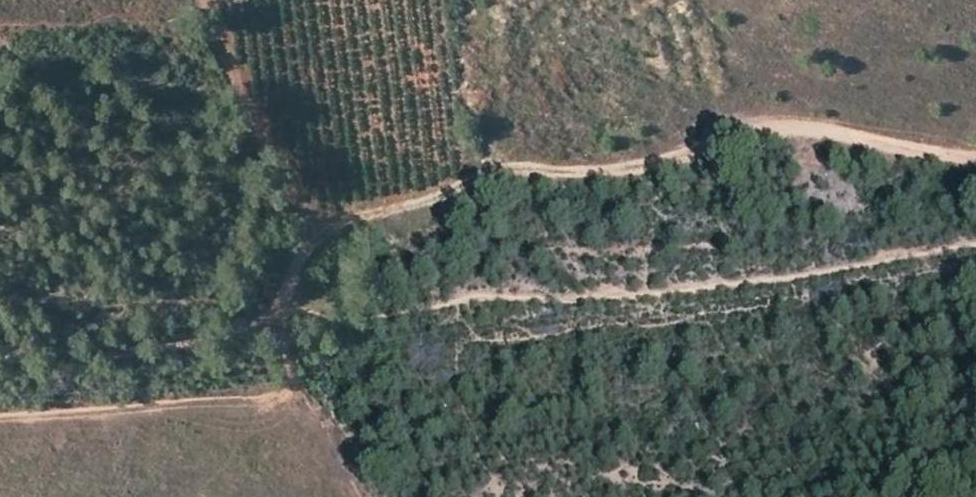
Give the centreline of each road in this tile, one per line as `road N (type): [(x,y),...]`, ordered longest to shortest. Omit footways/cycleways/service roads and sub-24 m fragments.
road 1 (track): [(975,247),(759,286),(306,318),(186,349),(0,368)]
road 2 (track): [(975,159),(791,127),(682,161),(596,176),(490,169),(313,231),(273,324)]
road 3 (track): [(197,0),(313,231)]

